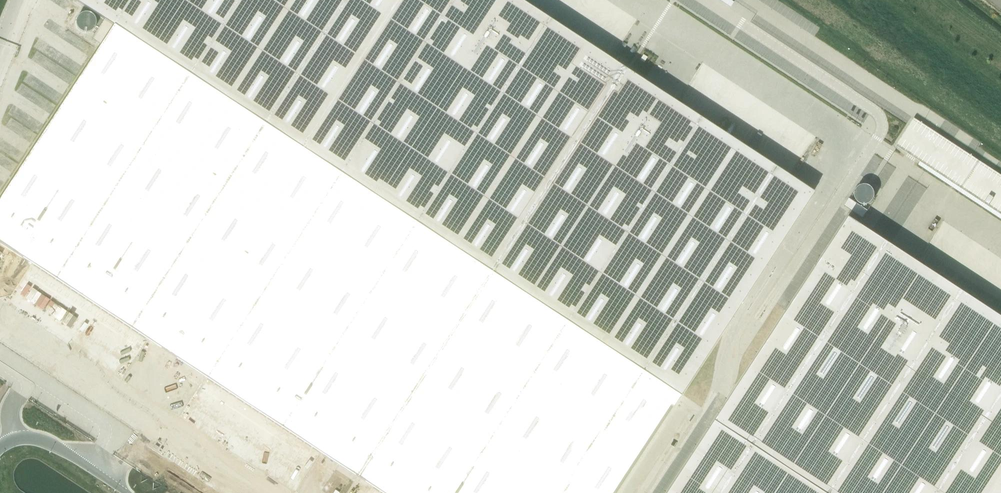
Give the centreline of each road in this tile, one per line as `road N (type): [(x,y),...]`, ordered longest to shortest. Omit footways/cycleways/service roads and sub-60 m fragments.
road 1 (unclassified): [(125,492),(48,444),(14,438),(0,447)]

